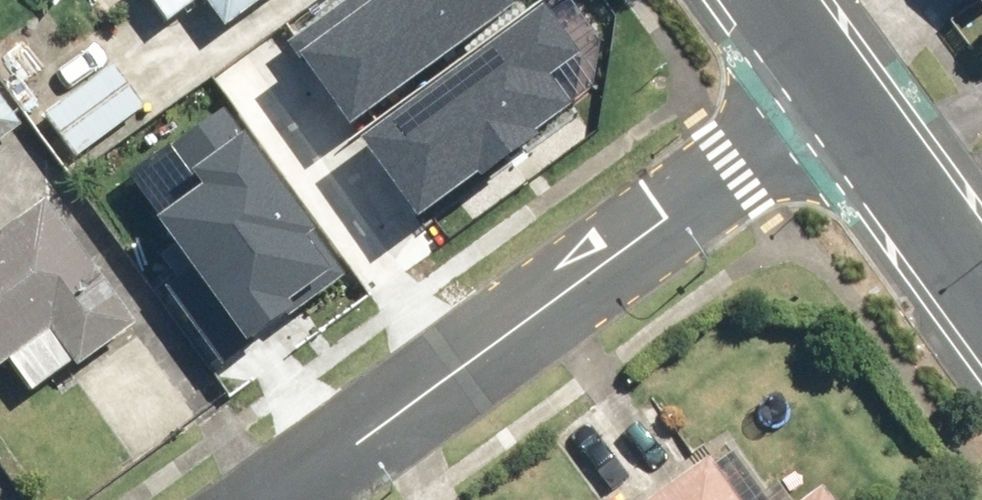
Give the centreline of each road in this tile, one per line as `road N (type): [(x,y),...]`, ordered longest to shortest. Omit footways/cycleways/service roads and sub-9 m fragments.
road 1 (residential): [(270,499),(833,87)]
road 2 (tertiary): [(833,87),(981,289)]

